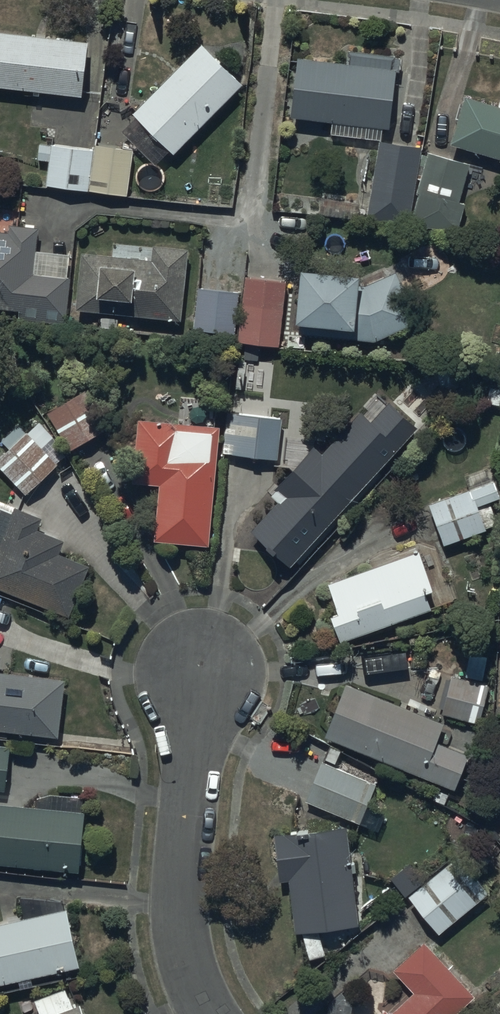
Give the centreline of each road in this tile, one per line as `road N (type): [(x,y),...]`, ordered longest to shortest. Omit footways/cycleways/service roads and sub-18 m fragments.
road 1 (residential): [(202,676),(183,835),(184,947),(205,1013)]

